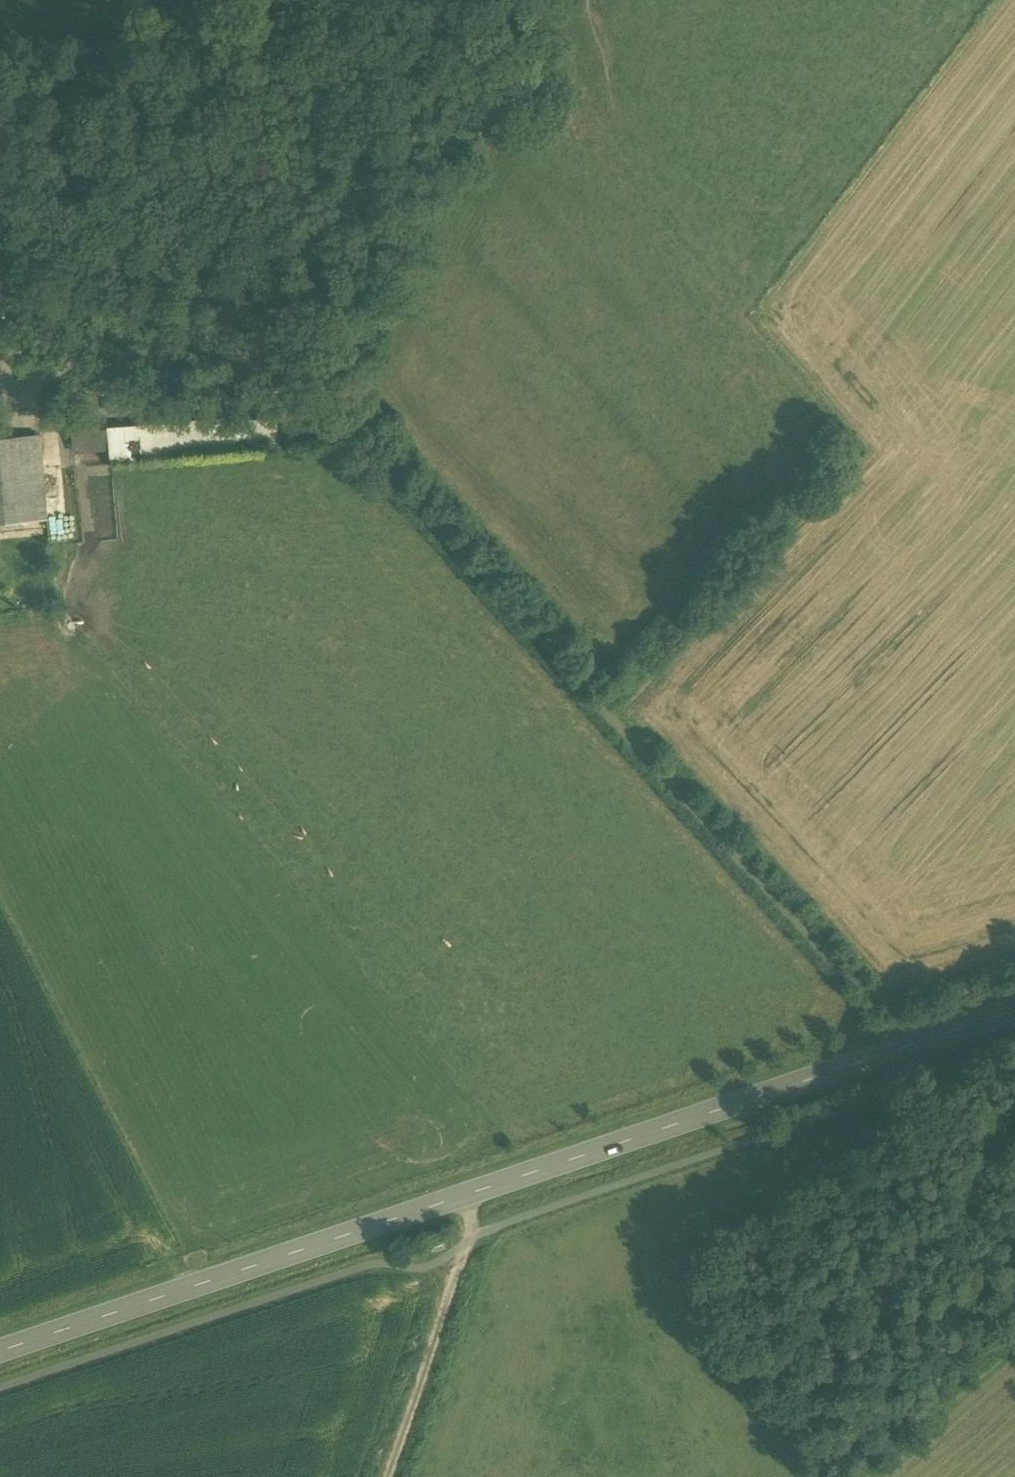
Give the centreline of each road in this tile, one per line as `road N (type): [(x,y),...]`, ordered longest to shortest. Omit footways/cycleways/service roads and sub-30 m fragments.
road 1 (tertiary): [(0,1350),(1014,1010)]
road 2 (track): [(387,1476),(465,1242),(468,1194)]

